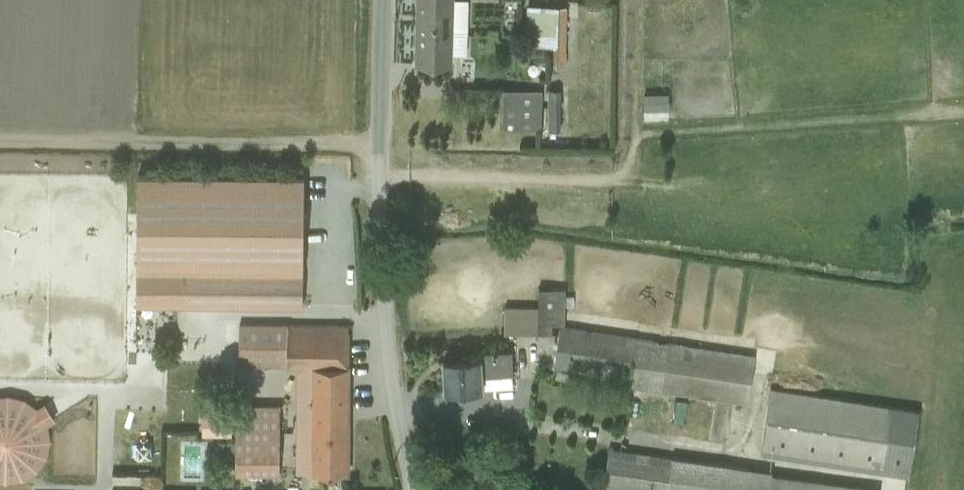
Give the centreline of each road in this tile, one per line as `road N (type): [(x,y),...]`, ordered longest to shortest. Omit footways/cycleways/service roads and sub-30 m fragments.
road 1 (unclassified): [(398,483),(376,151),(378,0)]

